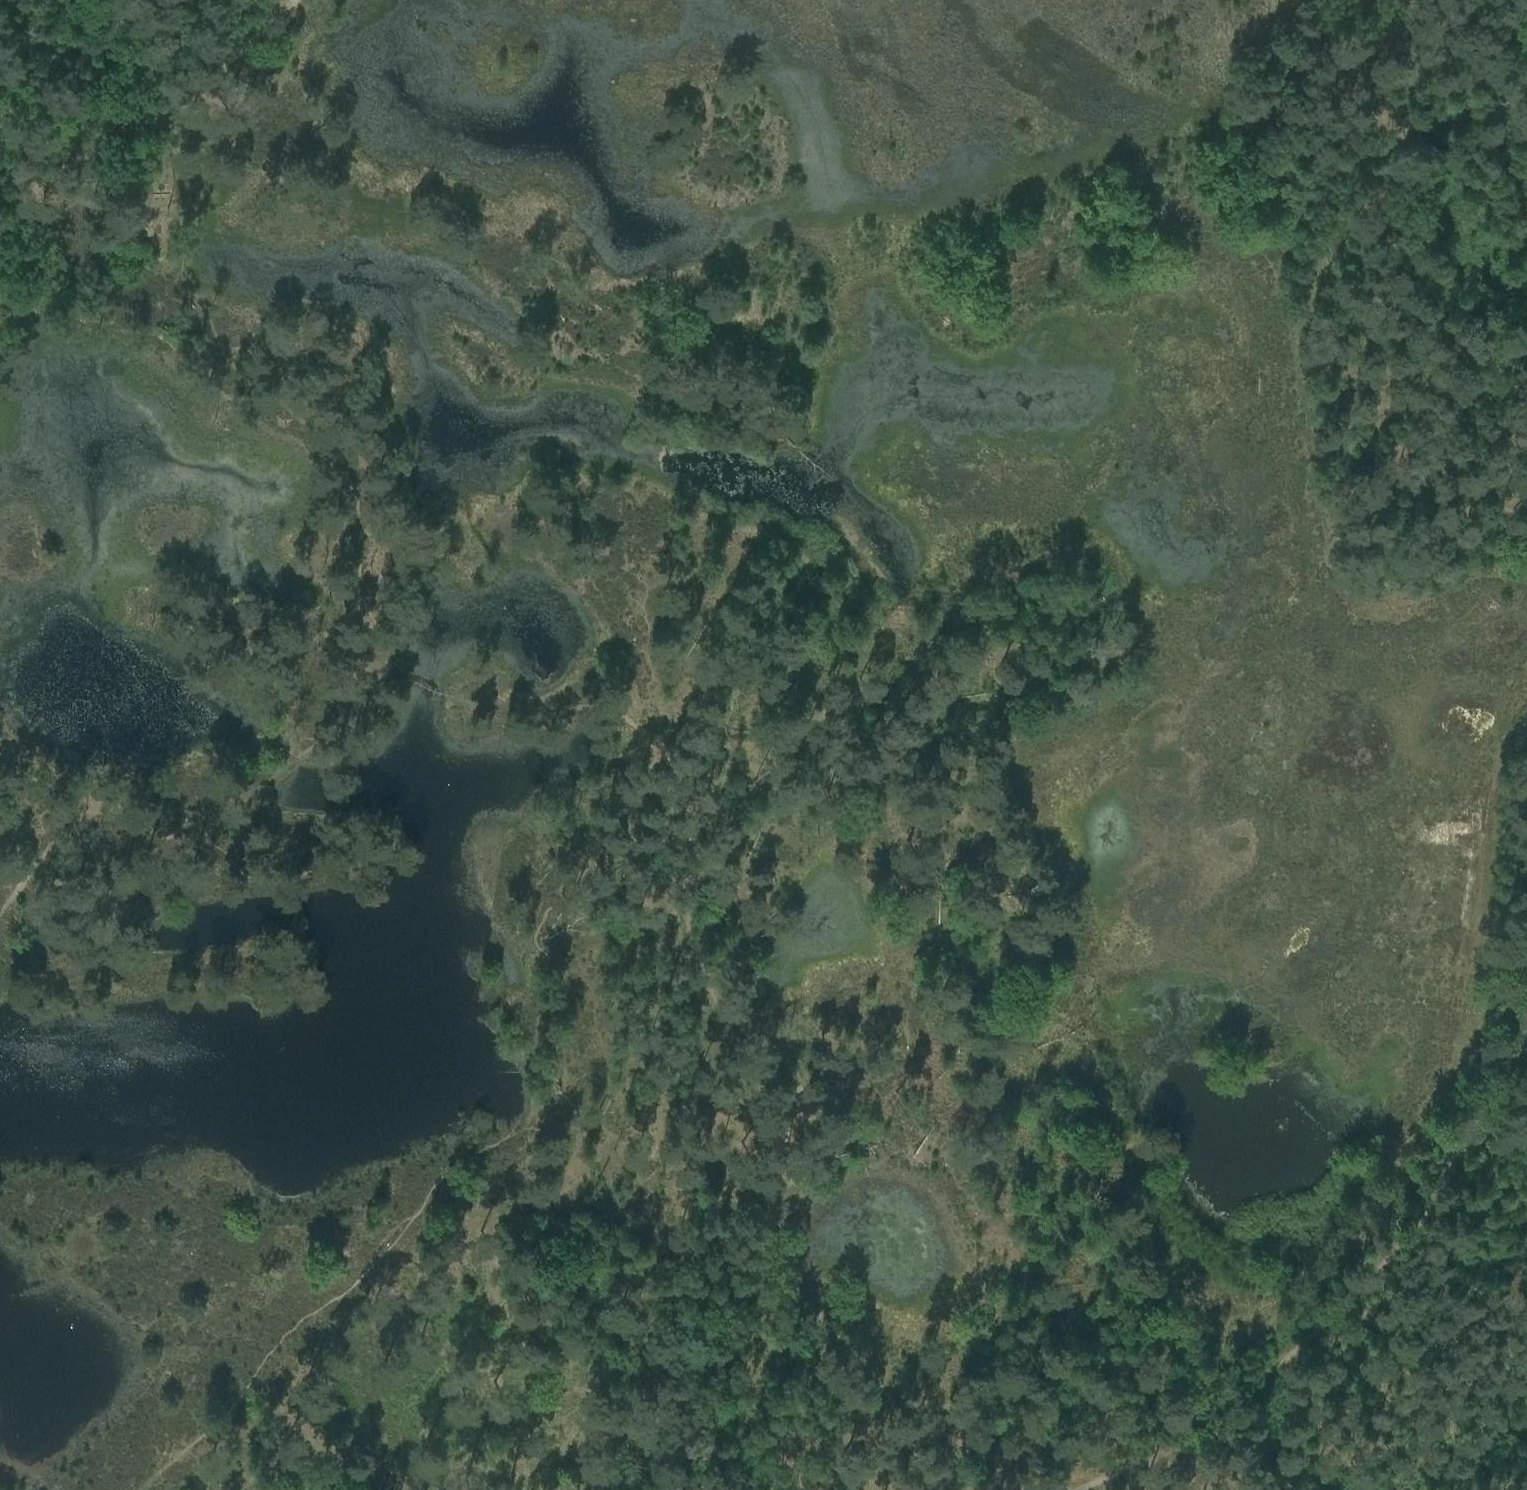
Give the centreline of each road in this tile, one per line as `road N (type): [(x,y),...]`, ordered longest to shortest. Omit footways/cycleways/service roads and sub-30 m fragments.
road 1 (track): [(1182,1438),(1266,1379),(1409,1239),(1519,1043)]
road 2 (track): [(305,0),(193,100),(0,221)]

